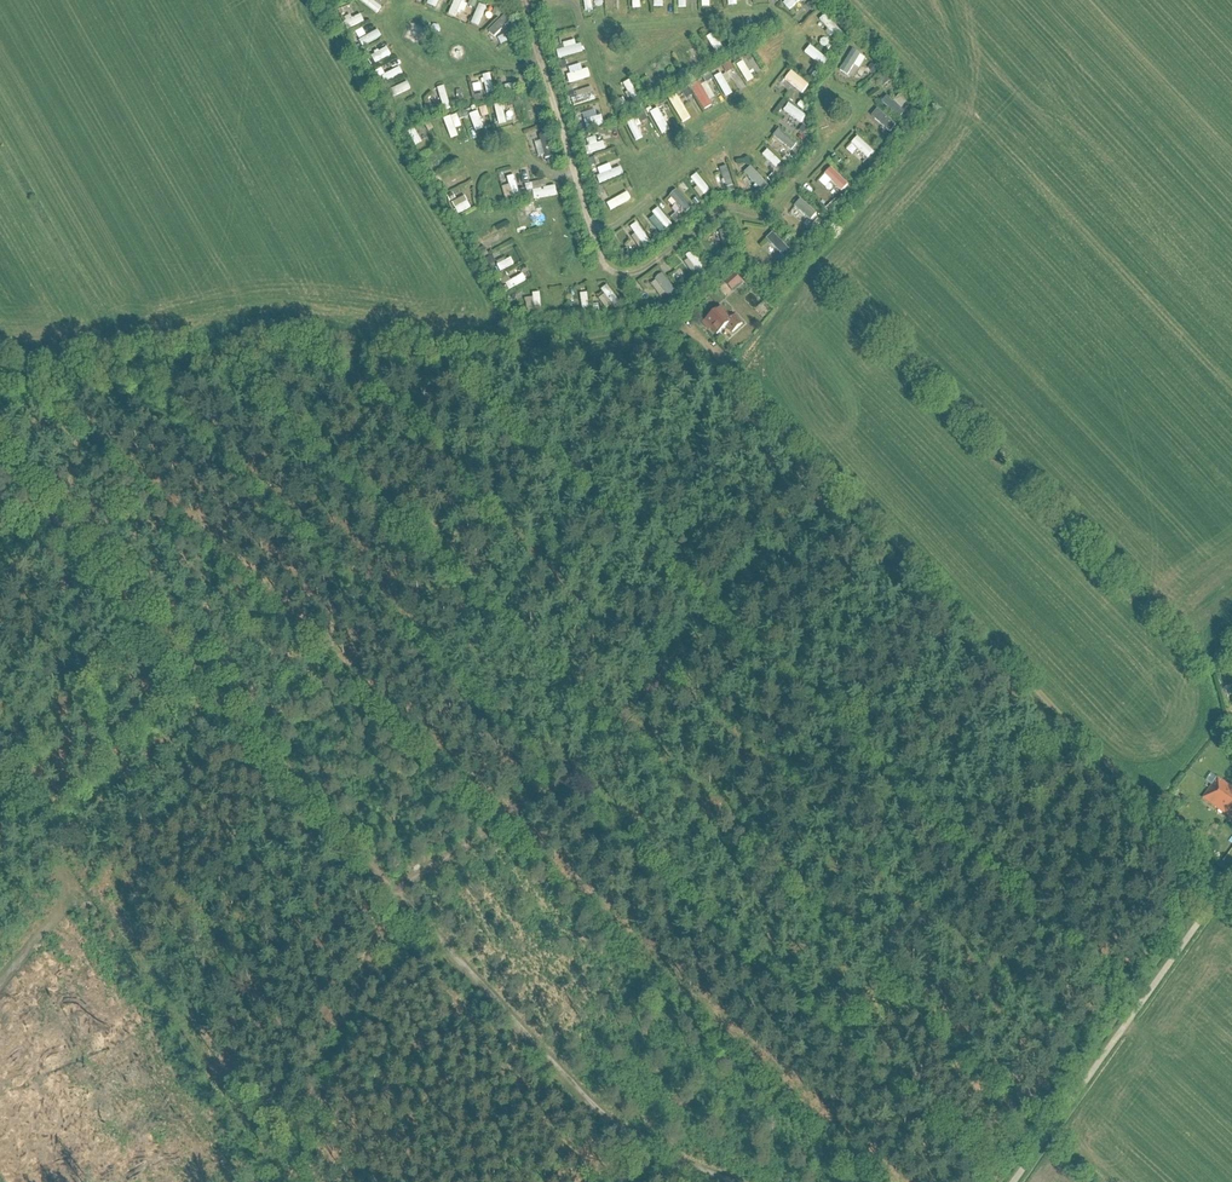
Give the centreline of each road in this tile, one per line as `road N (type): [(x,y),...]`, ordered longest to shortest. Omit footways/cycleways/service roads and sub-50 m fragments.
road 1 (track): [(0,385),(694,334),(1224,887)]
road 2 (track): [(732,1181),(641,1140),(585,1101),(0,462)]
road 3 (track): [(1092,1073),(382,407),(357,377),(356,359)]
road 4 (track): [(855,501),(718,616),(579,763),(497,824),(384,884),(281,1181)]
road 5 (unclassified): [(1014,1181),(1231,876)]
road 6 (track): [(732,371),(952,112)]
road 7 (track): [(591,226),(612,228),(651,198),(803,41)]
road 8 (track): [(525,4),(574,5),(582,25),(603,29),(663,29),(753,13),(776,13),(794,23)]
road 9 (track): [(609,269),(642,270),(723,210),(762,217),(829,149)]
road 10 (track): [(0,980),(68,904),(69,893),(0,781)]
road 11 (track): [(539,59),(491,64),(477,46),(396,11),(388,30),(426,78)]
road 12 (track): [(605,266),(568,282),(552,279),(519,243),(510,215),(484,217)]
road 13 (track): [(829,149),(859,118),(857,102),(830,94),(819,107),(821,122)]

